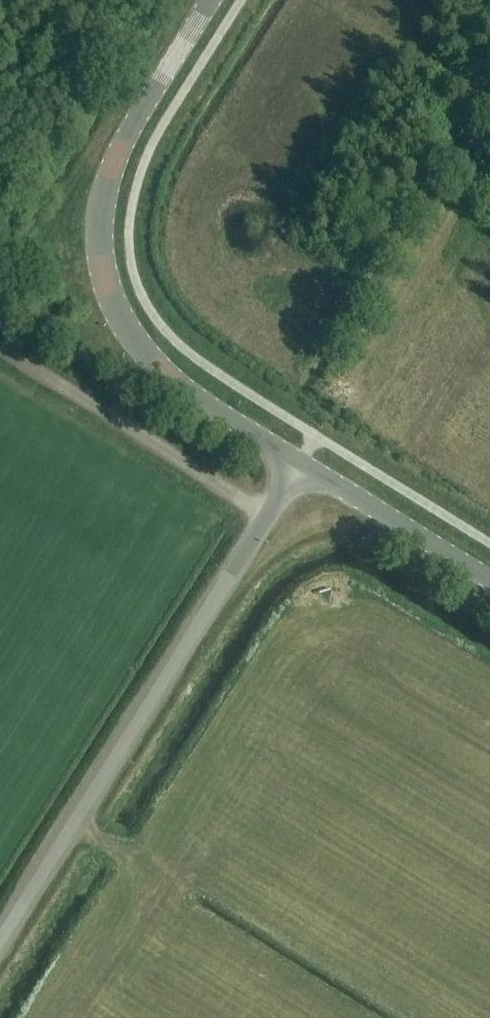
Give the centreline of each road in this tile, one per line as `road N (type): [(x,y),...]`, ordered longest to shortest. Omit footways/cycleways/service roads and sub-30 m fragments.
road 1 (tertiary): [(301,463),(157,364),(115,304),(101,259),(101,204),(115,160),(212,0)]
road 2 (unclassified): [(0,939),(301,463)]
road 3 (track): [(266,519),(0,349)]
road 4 (tertiary): [(489,579),(301,463)]

